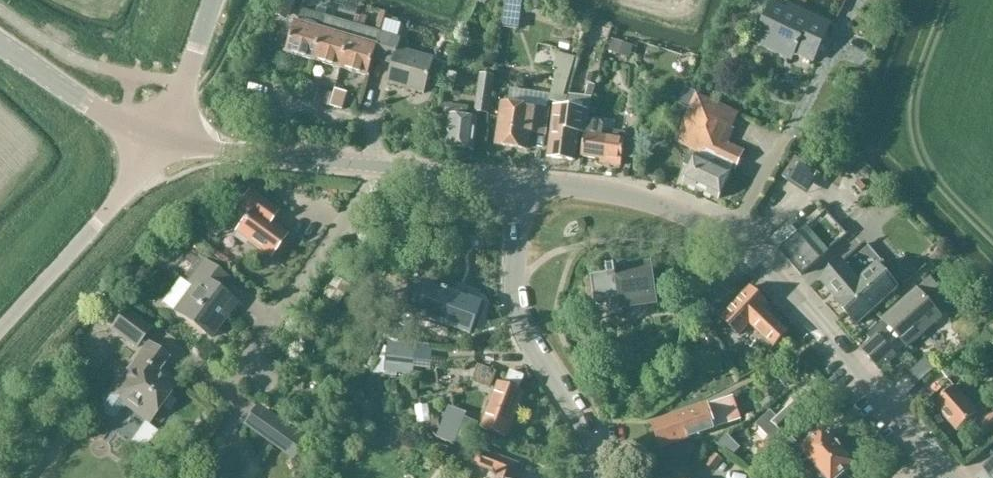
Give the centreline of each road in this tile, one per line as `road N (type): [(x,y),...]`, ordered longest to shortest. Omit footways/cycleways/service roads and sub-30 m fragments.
road 1 (tertiary): [(952,477),(759,259),(677,211),(525,184)]
road 2 (tertiary): [(593,477),(582,426),(521,310),(514,279),(525,184)]
road 3 (residential): [(233,373),(380,167)]
road 4 (unclassified): [(157,137),(120,197),(0,330)]
road 5 (tertiary): [(380,167),(157,137)]
road 6 (tertiary): [(157,137),(89,108),(0,46)]
road 7 (unclassified): [(157,137),(213,0)]
road 8 (tertiary): [(525,184),(380,167)]

